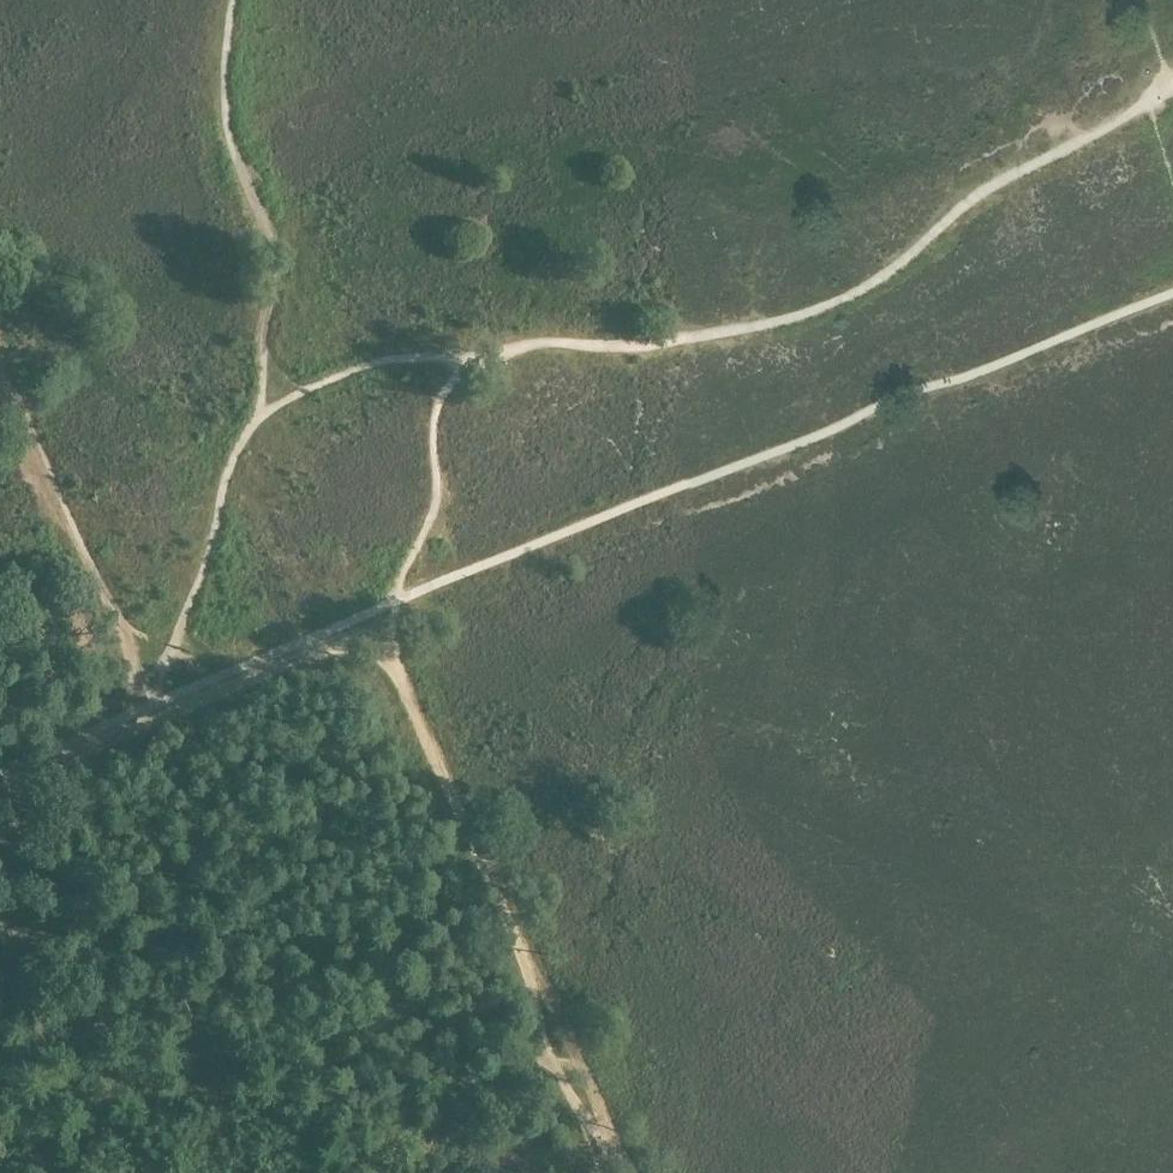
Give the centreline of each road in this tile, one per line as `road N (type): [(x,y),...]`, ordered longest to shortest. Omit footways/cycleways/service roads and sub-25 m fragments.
road 1 (track): [(147,733),(390,630),(581,1074)]
road 2 (track): [(0,370),(98,586),(138,710)]
road 3 (track): [(0,802),(147,733)]

